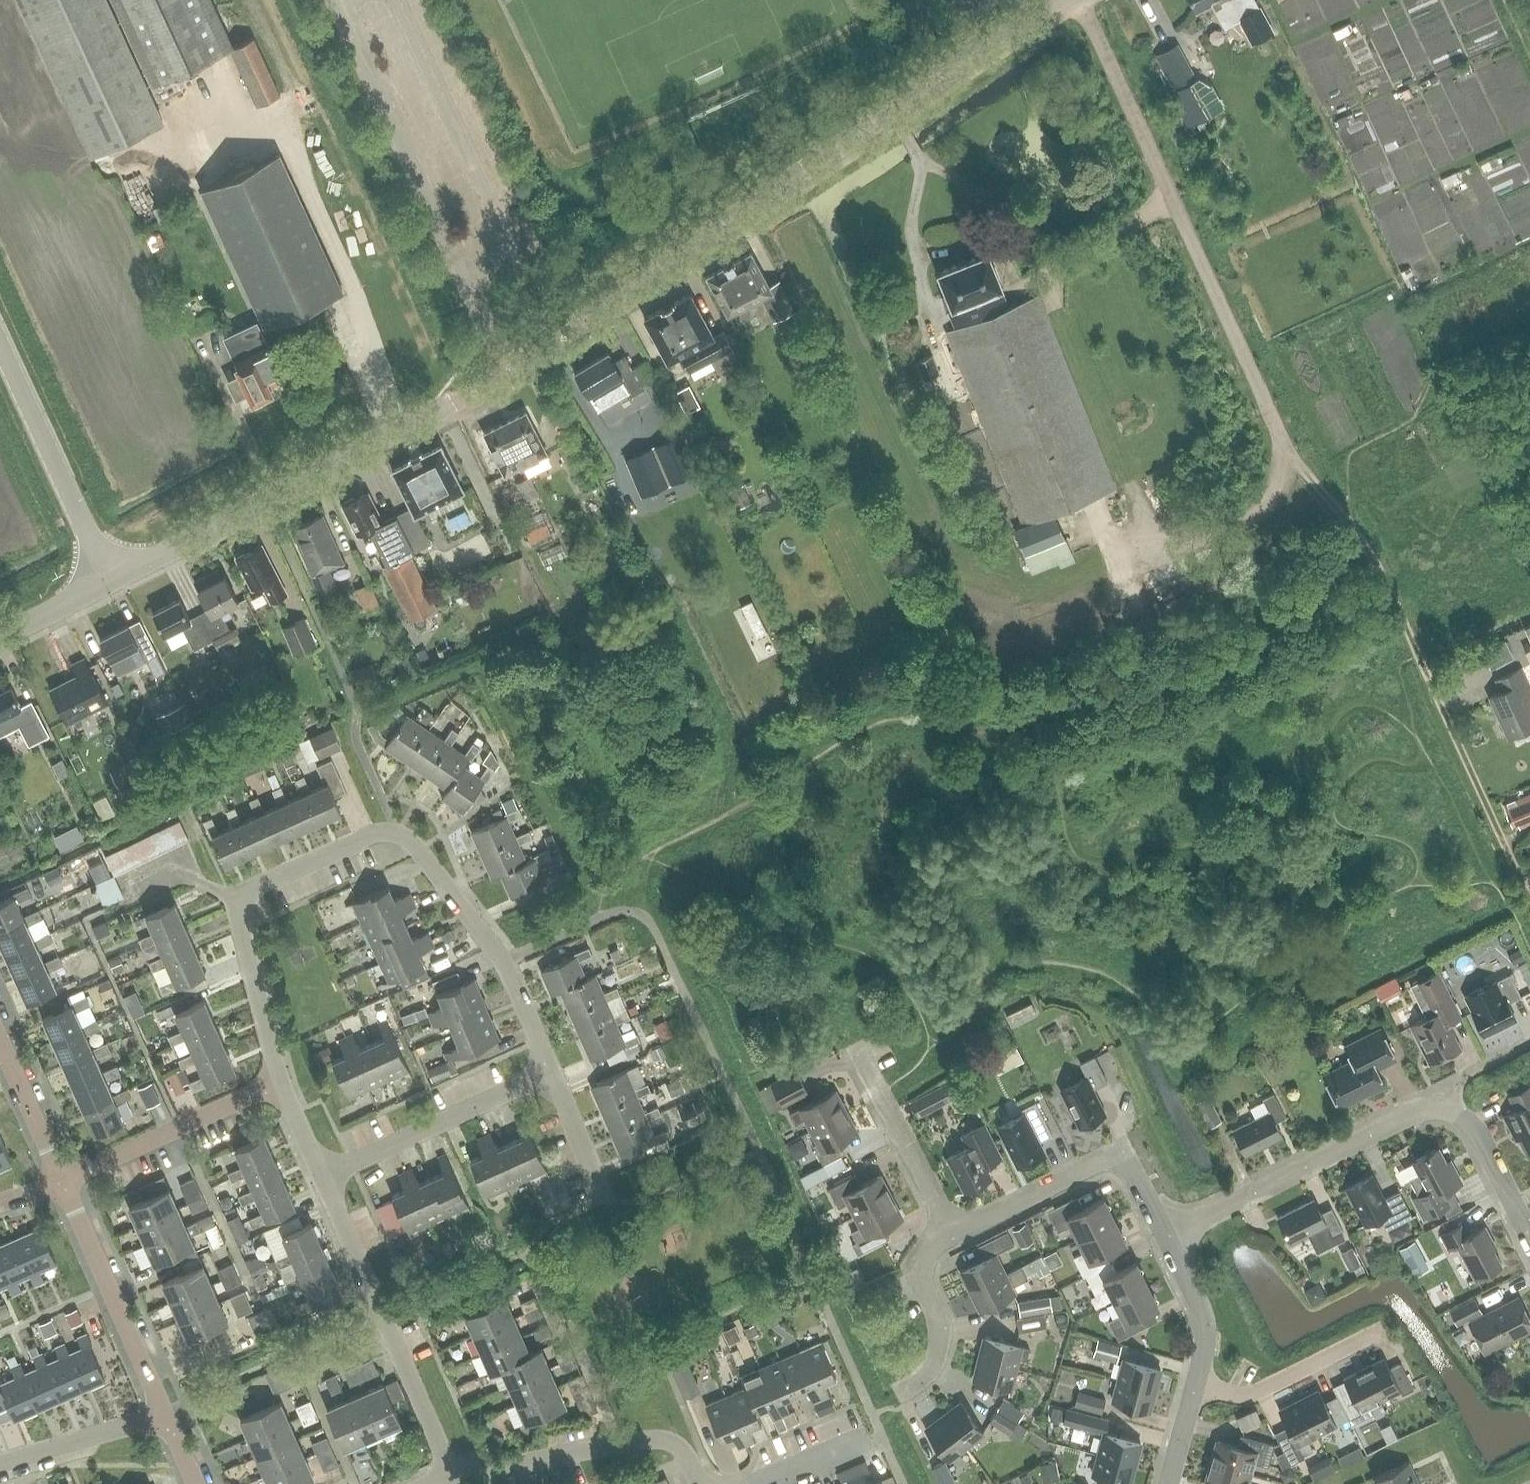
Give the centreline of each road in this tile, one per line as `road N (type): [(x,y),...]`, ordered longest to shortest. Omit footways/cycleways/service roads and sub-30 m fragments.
road 1 (tertiary): [(114,584),(445,410),(1068,0)]
road 2 (residential): [(277,1090),(242,906),(262,885),(368,840),(399,836),(503,964),(551,1077)]
road 3 (track): [(1083,0),(1280,441),(1361,542)]
road 4 (residential): [(1529,1246),(1467,1129),(1433,1112),(1164,1243)]
road 5 (track): [(1361,542),(1390,587),(1529,905)]
road 6 (residential): [(452,1478),(317,1180)]
road 7 (residential): [(1164,1243),(1130,1178),(1105,1165),(950,1239)]
road 8 (residential): [(452,1478),(667,1443),(698,1483)]
road 9 (tertiary): [(114,584),(0,342)]
road 10 (residential): [(317,1180),(551,1077)]
road 11 (residential): [(166,1421),(61,1188)]
road 12 (residential): [(61,1188),(277,1090)]
road 13 (residential): [(950,1239),(852,1053)]
road 14 (residential): [(1193,1393),(1250,1400),(1381,1337)]
road 15 (residential): [(950,1239),(920,1271),(940,1335),(935,1366),(898,1398)]
road 16 (residential): [(166,1421),(0,1469)]
road 17 (residential): [(1193,1393),(1204,1337),(1164,1243)]
road 18 (residential): [(61,1188),(0,1046)]
road 19 (residential): [(551,1077),(601,1199)]
road 20 (tertiary): [(0,643),(114,584)]

